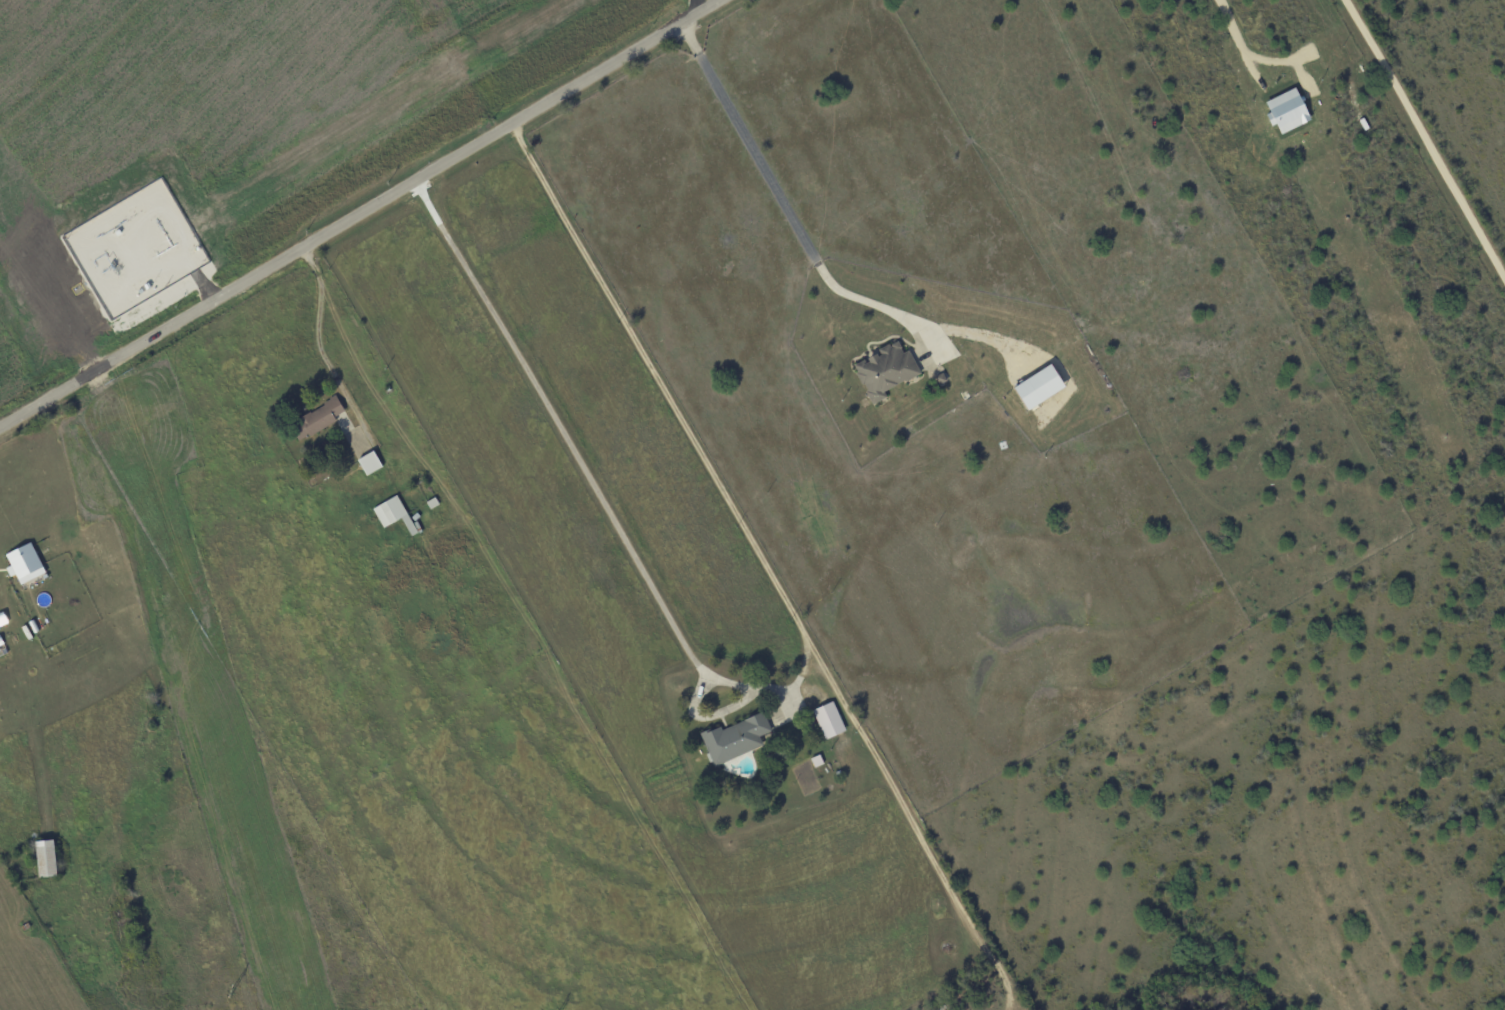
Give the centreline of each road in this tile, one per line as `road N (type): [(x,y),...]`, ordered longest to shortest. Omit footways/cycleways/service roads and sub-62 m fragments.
road 1 (track): [(1020,1009),(510,126)]
road 2 (residential): [(722,0),(0,431)]

